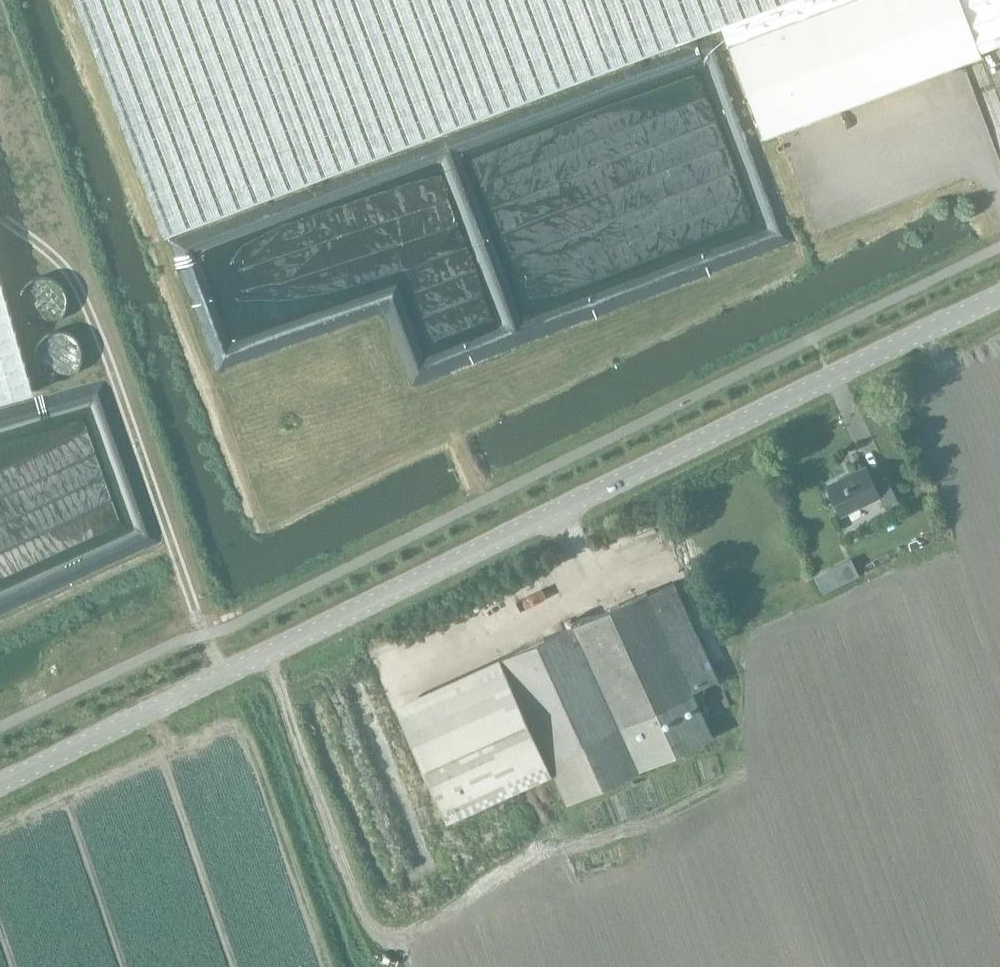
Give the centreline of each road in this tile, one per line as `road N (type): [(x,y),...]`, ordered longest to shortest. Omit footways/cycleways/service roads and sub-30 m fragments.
road 1 (unclassified): [(0,785),(999,298)]
road 2 (track): [(5,219),(57,257),(86,298),(223,676)]

